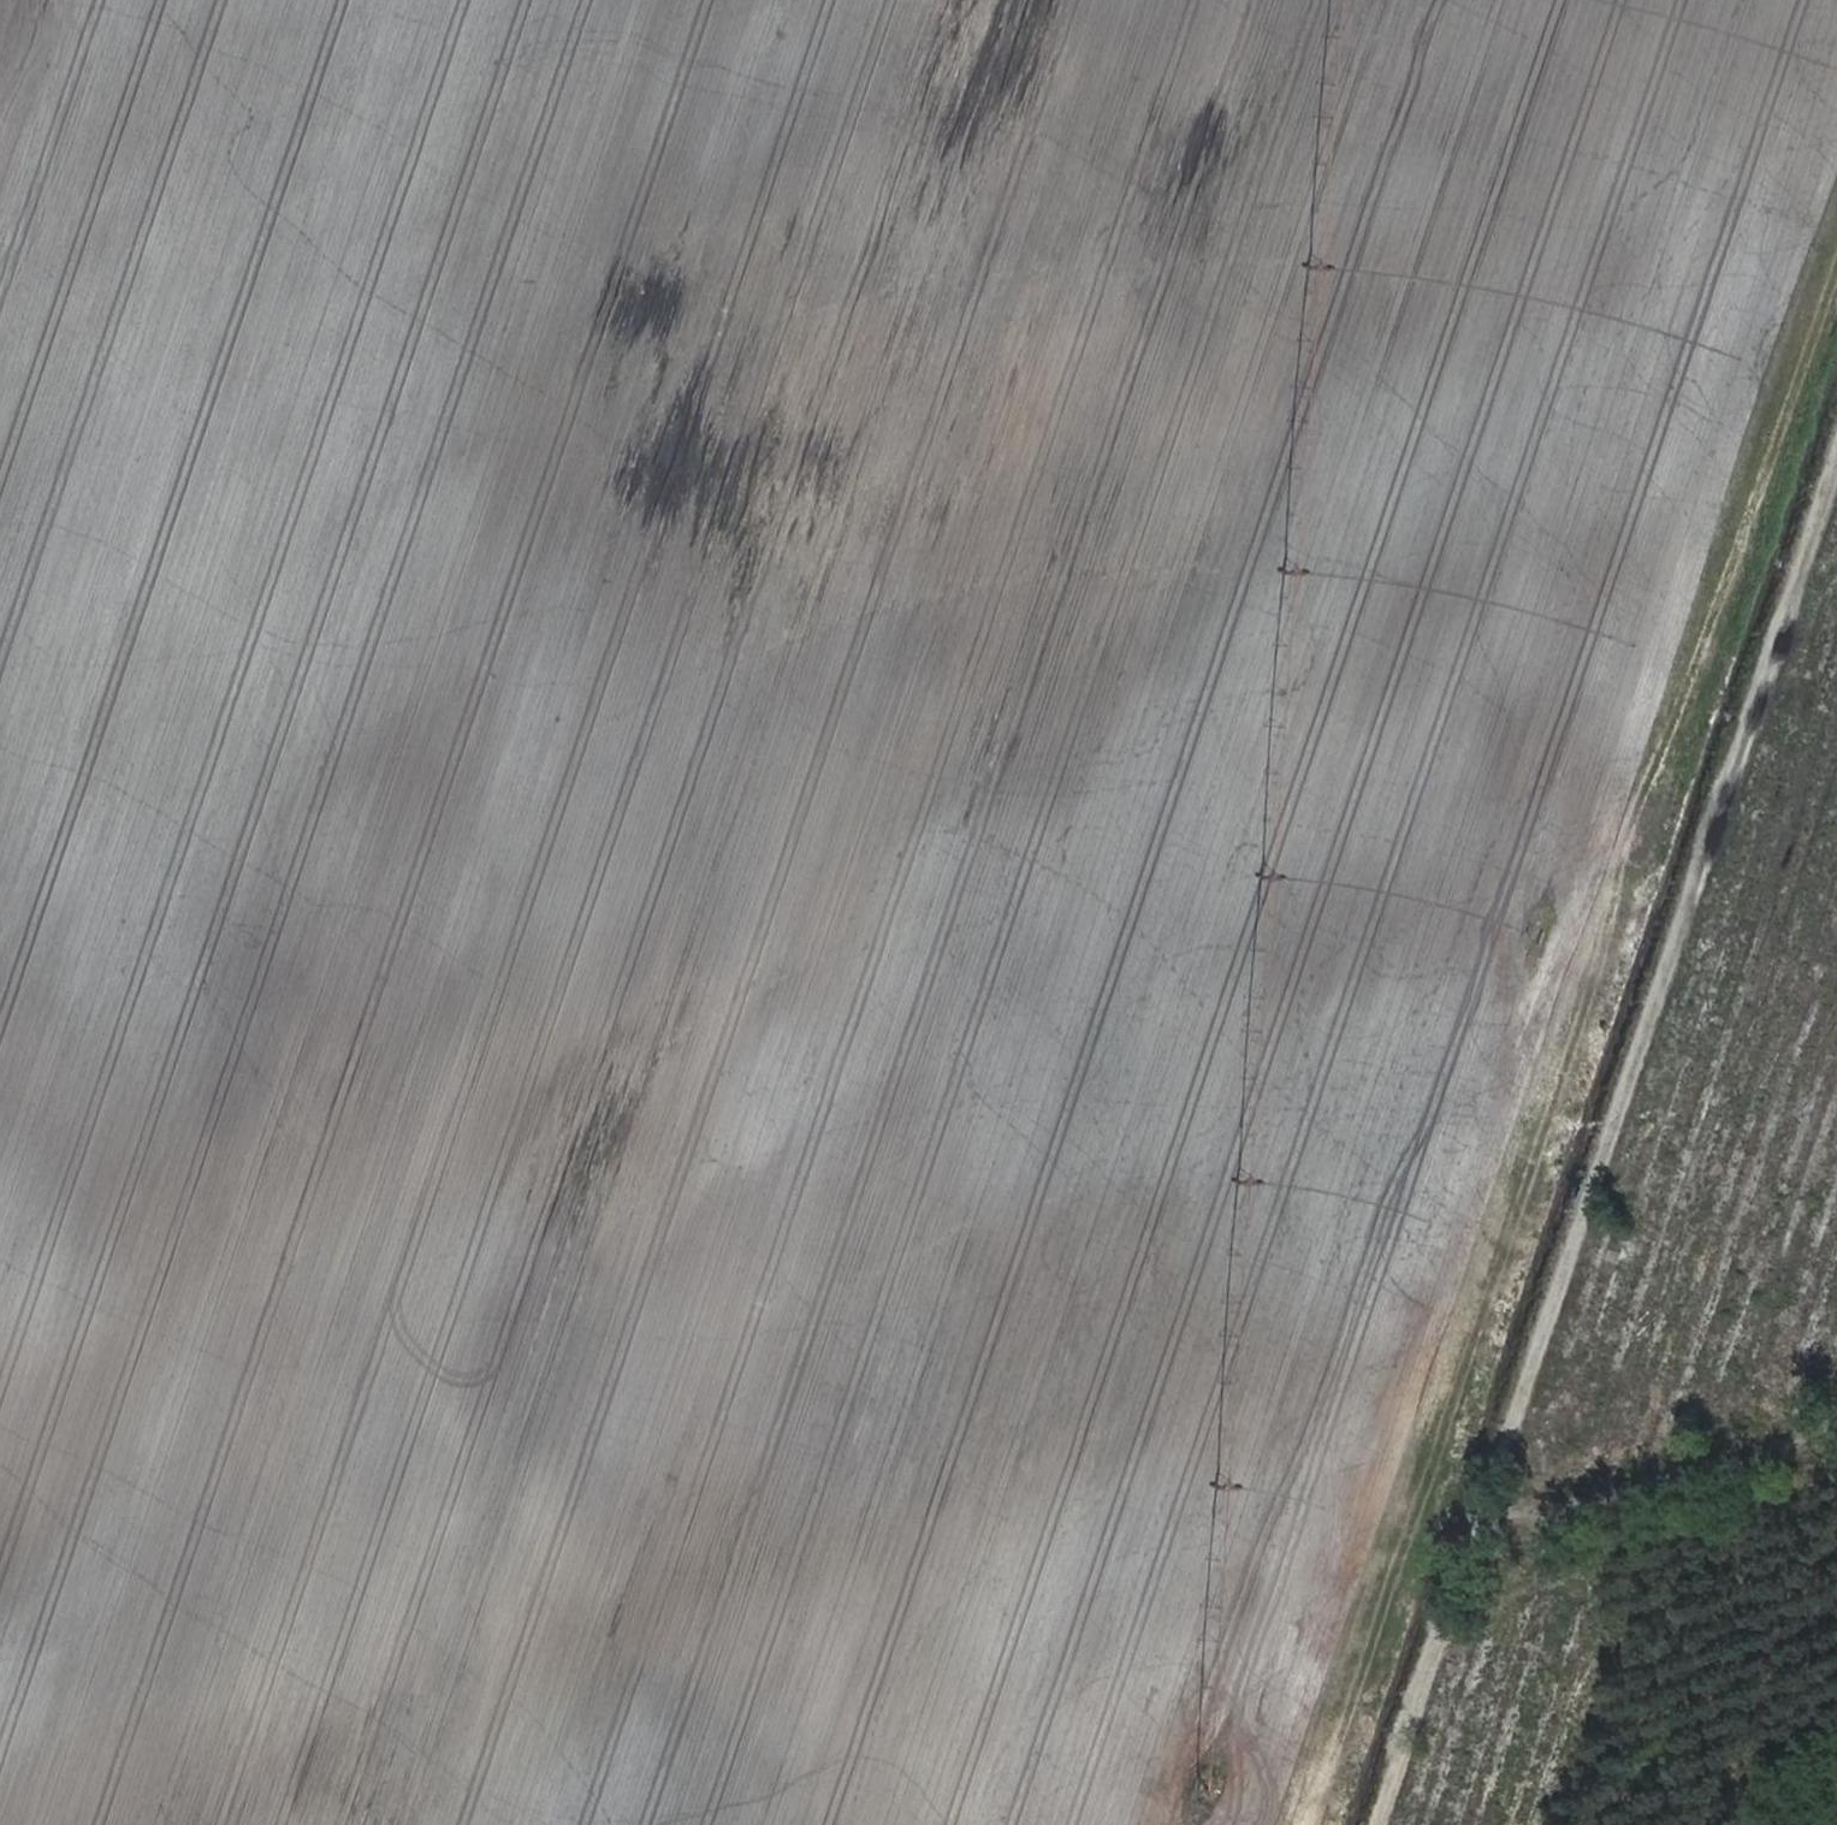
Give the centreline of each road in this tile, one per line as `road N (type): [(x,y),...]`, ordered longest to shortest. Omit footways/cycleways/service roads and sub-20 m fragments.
road 1 (track): [(1836,483),(1403,1824)]
road 2 (track): [(1492,1554),(1836,1437)]

